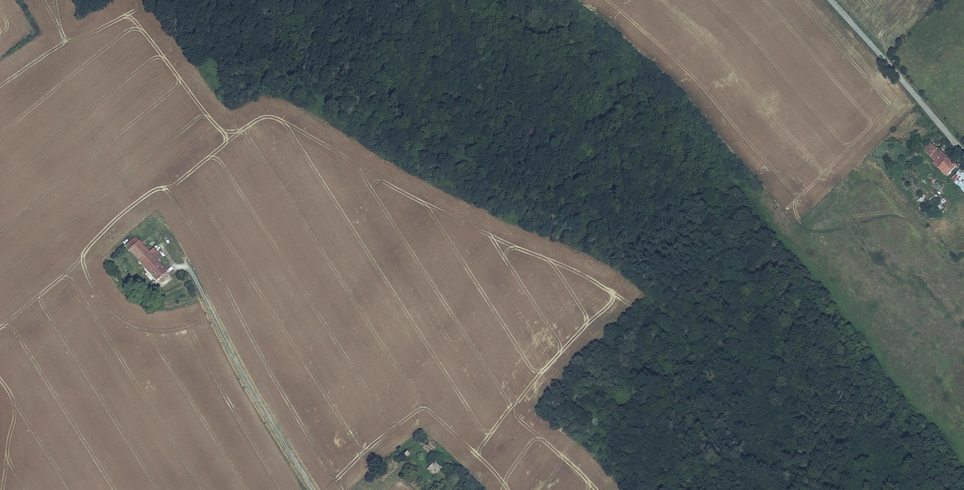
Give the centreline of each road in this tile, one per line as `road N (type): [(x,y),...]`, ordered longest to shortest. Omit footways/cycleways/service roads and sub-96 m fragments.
road 1 (unclassified): [(963,152),(830,0)]

